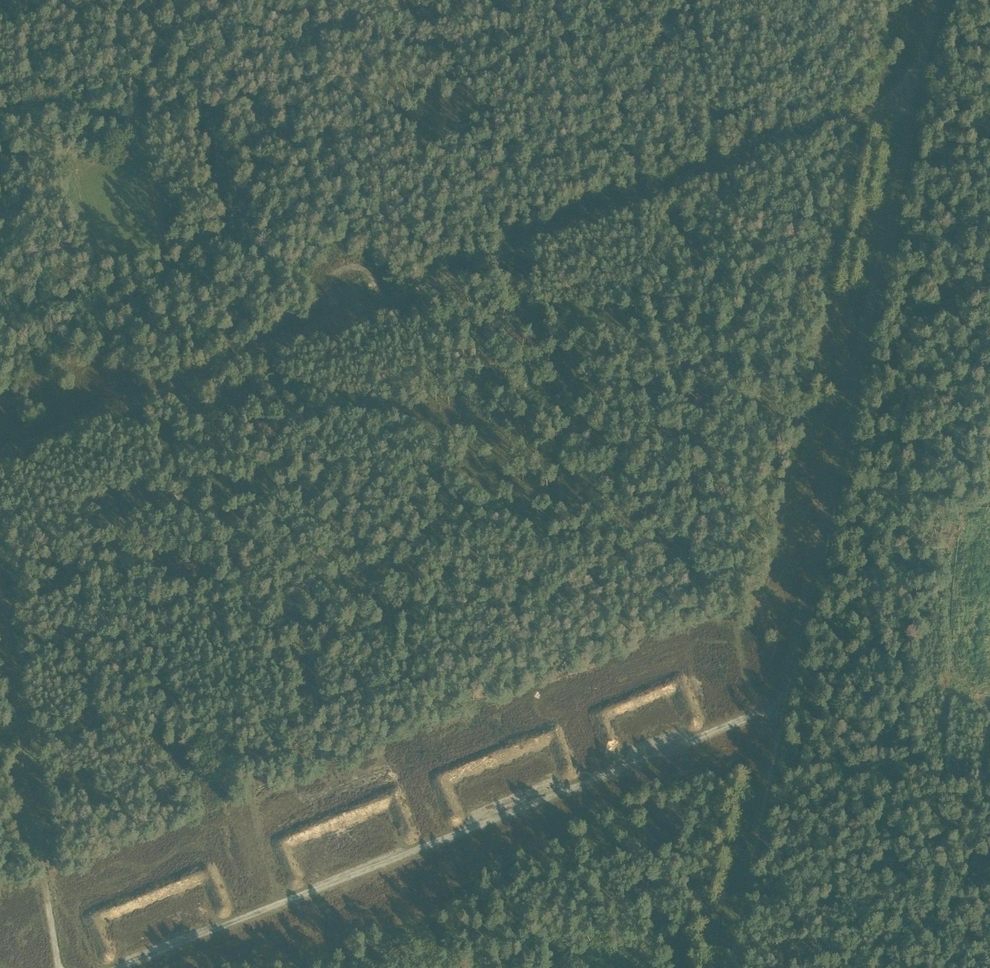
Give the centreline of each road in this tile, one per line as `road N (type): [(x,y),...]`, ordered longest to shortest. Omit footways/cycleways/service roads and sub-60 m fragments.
road 1 (track): [(0,457),(924,92)]
road 2 (track): [(944,0),(789,700)]
road 3 (track): [(141,967),(789,700)]
road 4 (track): [(0,623),(53,967)]
road 5 (track): [(789,700),(730,967)]

